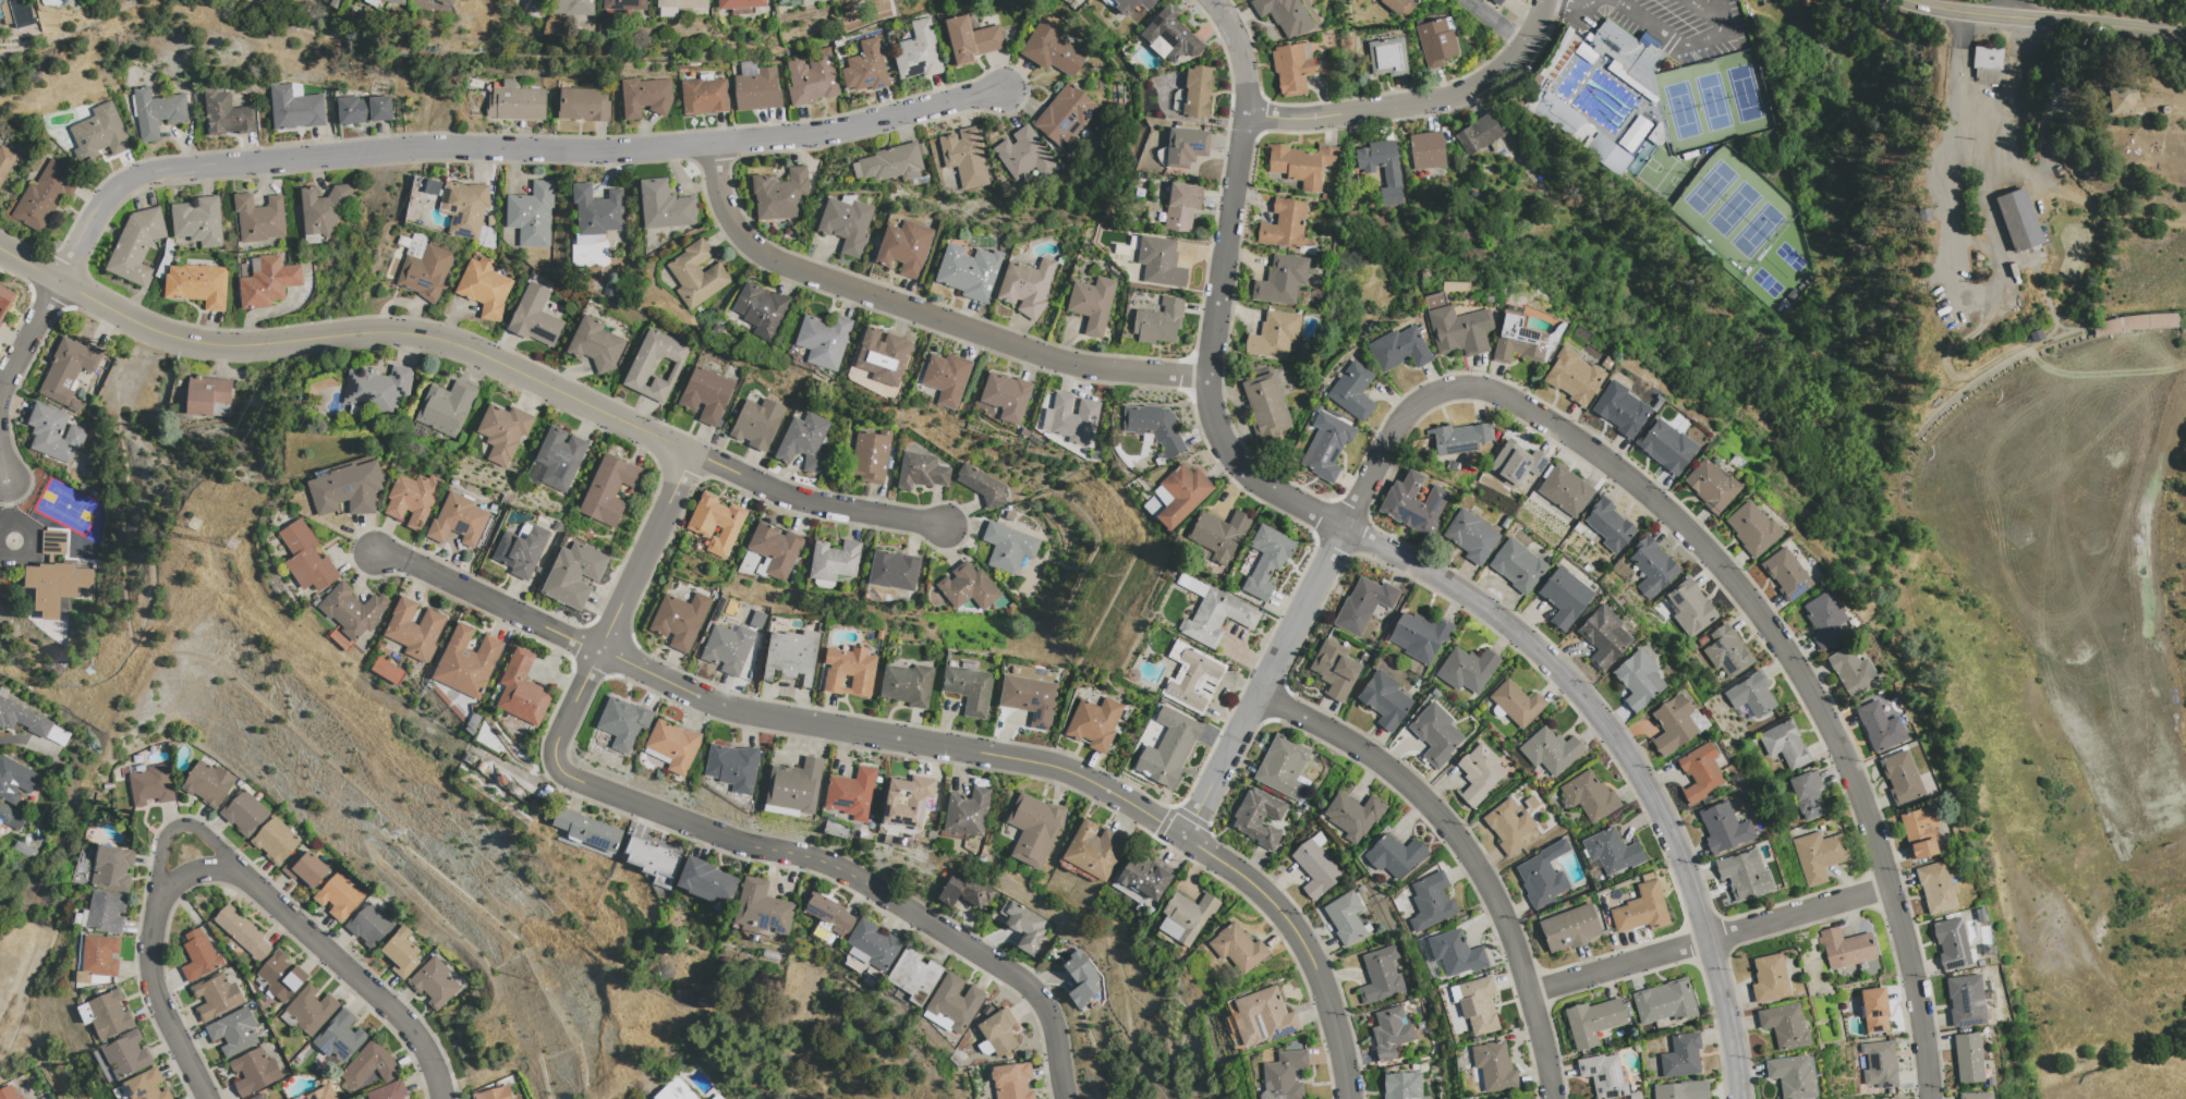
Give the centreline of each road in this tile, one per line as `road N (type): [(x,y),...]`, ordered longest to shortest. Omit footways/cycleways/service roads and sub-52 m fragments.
road 1 (residential): [(58,281),(108,195),(135,175),(409,147),(602,151),(828,133),(1000,89)]
road 2 (residential): [(0,250),(178,339),(217,345),(364,332),(423,335),(786,496),(942,527)]
road 3 (residential): [(1445,390),(1494,392),(1579,441),(1690,535),(1763,618),(1807,682),(1869,817),(1908,952),(1930,1098)]
road 4 (residential): [(1226,256),(1211,377),(1218,435),(1254,478),(1437,577),(1525,637),(1608,725),(1669,821),(1710,940)]
road 5 (residential): [(376,551),(721,707),(1058,768),(1182,837)]
road 6 (residential): [(597,651),(556,736),(563,774),(736,842),(824,863),(1010,974),(1051,1021),(1066,1098)]
road 7 (residential): [(714,144),(732,220),(749,245),(778,261),(1067,363),(1211,377)]
road 8 (residential): [(1182,837),(1404,417),(1445,390)]
road 9 (residential): [(1260,695),(1363,753),(1441,819),(1487,891),(1531,996)]
road 10 (residential): [(179,827),(197,830),(421,1045),(442,1098)]
road 11 (residential): [(1531,996),(1891,887)]
road 12 (residential): [(1249,115),(1302,120),(1406,109),(1477,87),(1527,47),(1547,0)]
road 13 (residential): [(1182,837),(1268,900),(1307,945),(1348,1098)]
road 14 (residential): [(179,827),(162,842),(149,960),(158,999),(208,1098)]
road 15 (tertiary): [(1903,0),(2185,32)]
road 16 (residential): [(1217,0),(1246,52),(1249,115),(1226,256)]
road 17 (residential): [(690,453),(597,651)]
road 18 (residential): [(1710,940),(1740,1098)]
road 19 (residential): [(58,281),(0,398)]

